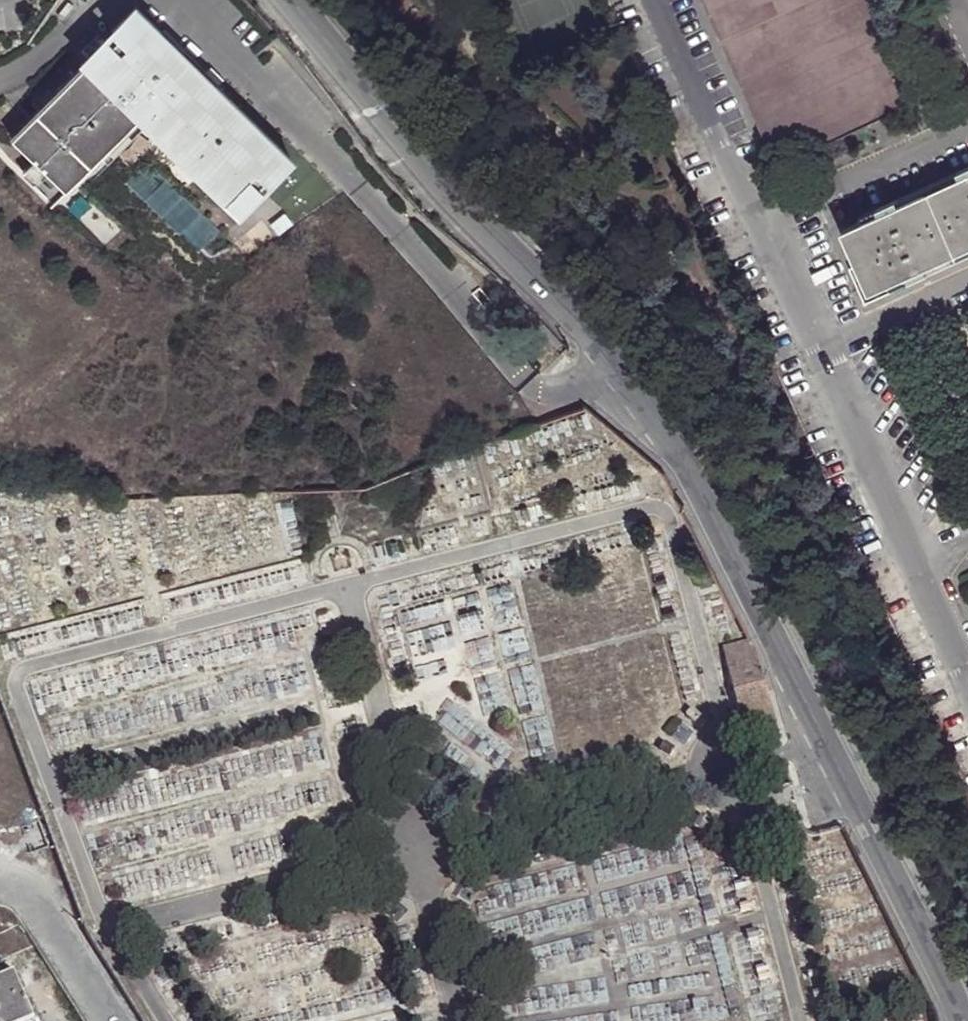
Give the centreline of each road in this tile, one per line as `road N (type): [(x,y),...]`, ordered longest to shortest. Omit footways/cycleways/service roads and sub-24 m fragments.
road 1 (unclassified): [(290,0),(620,374),(685,464),(967,1020)]
road 2 (residential): [(0,886),(33,888),(116,1020)]

